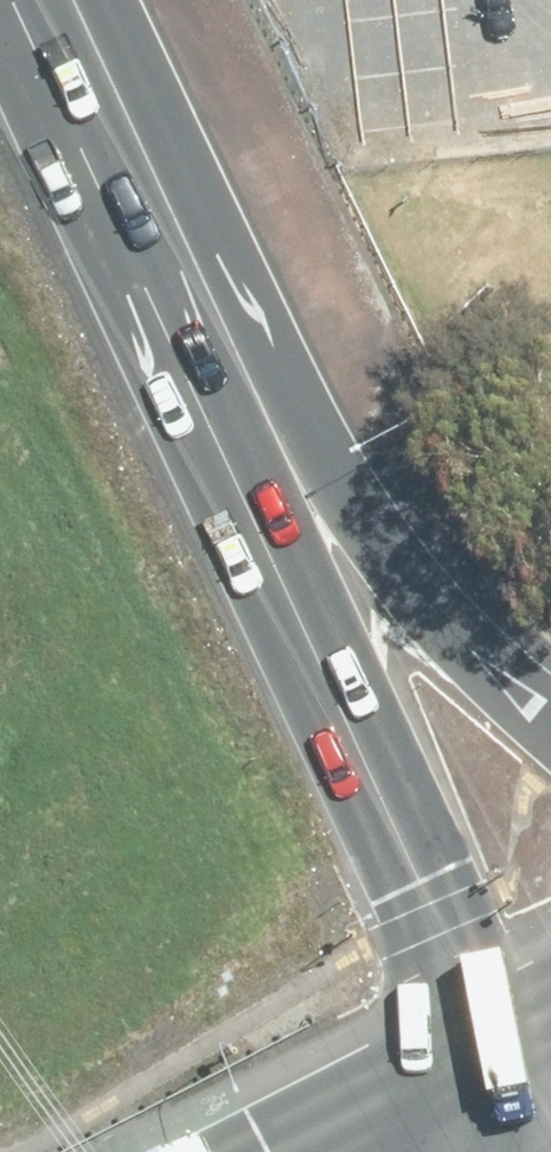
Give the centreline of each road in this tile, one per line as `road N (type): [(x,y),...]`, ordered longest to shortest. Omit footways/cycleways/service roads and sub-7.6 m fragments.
road 1 (motorway): [(266,468),(374,748),(510,1045)]
road 2 (motorway): [(50,0),(266,468)]
road 3 (motorway): [(266,468),(550,713)]
road 4 (trunk): [(290,1151),(510,1045)]

